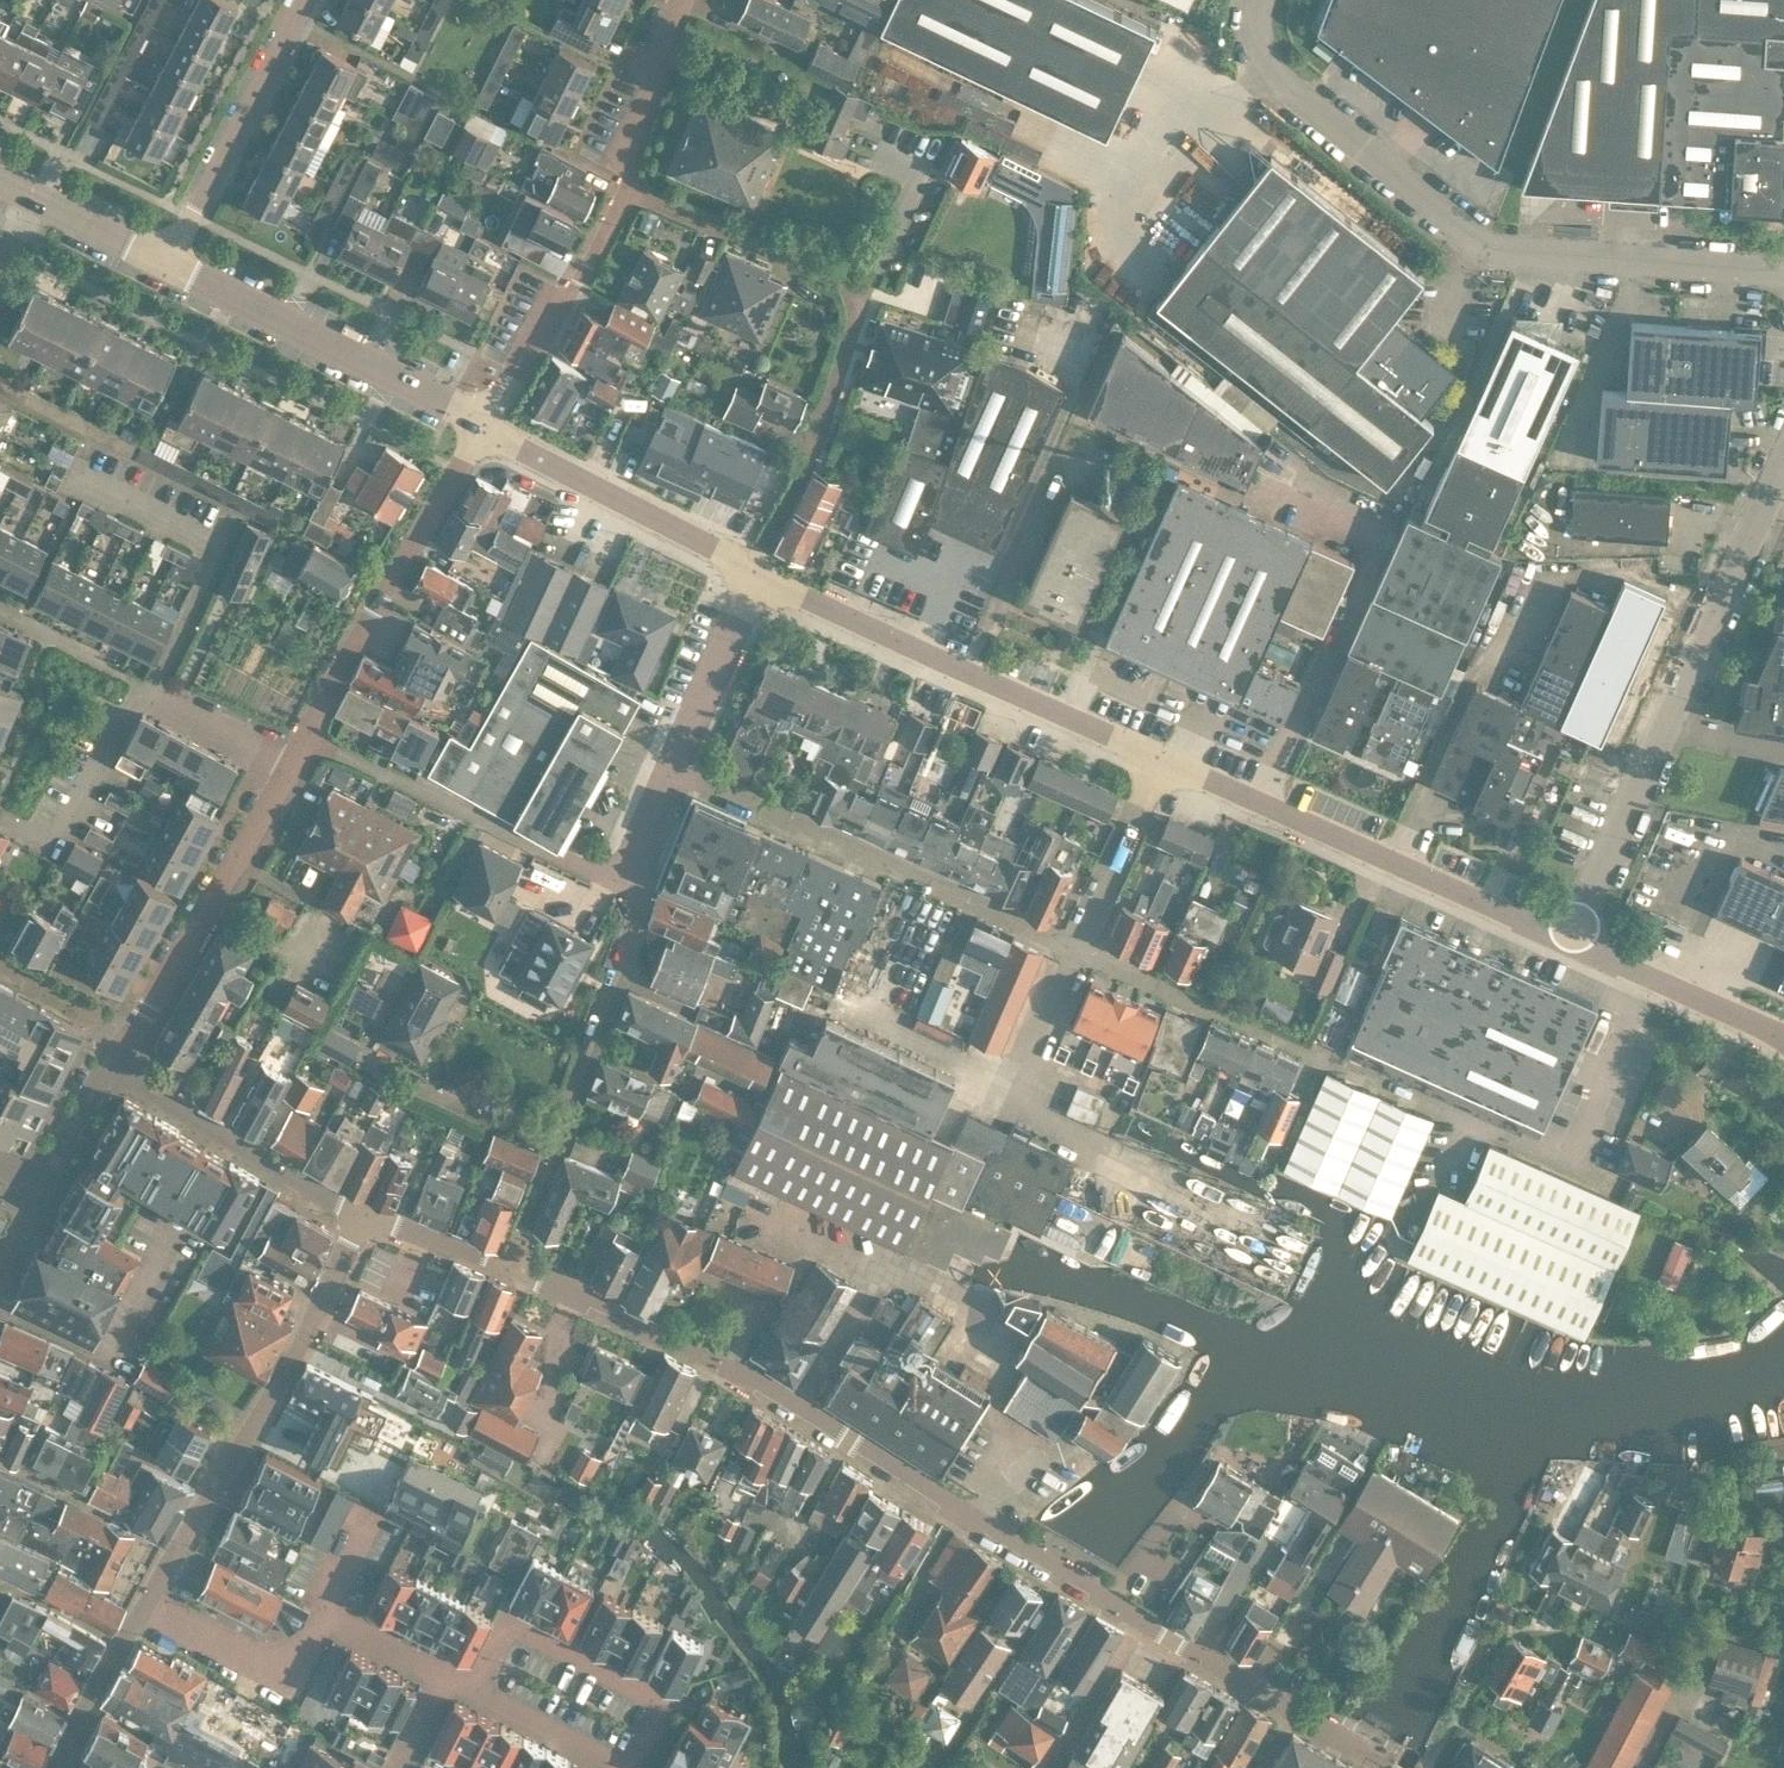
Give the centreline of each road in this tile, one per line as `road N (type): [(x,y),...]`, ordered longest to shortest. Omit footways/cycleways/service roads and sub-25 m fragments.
road 1 (unclassified): [(1783,273),(1489,248),(1283,86),(1264,57),(1260,0)]
road 2 (unclassified): [(1383,1767),(910,1479)]
road 3 (unclassified): [(1568,943),(1783,457)]
road 4 (residential): [(768,539),(817,435),(863,292),(630,187)]
road 5 (unclassified): [(1338,1066),(1564,1167),(1650,979)]
road 6 (residential): [(910,1479),(724,1366),(511,1268)]
road 7 (unclassified): [(1161,761),(755,571)]
road 8 (unclassified): [(1568,943),(1161,761)]
road 9 (residential): [(147,1598),(277,1386),(366,1211)]
road 10 (residential): [(672,771),(1073,948)]
road 11 (residential): [(511,1268),(642,896)]
road 12 (residential): [(302,734),(642,896)]
road 13 (residential): [(488,429),(164,262)]
road 14 (residential): [(302,734),(488,429)]
road 15 (residential): [(319,1611),(627,1767)]
road 16 (residential): [(131,1035),(286,767)]
road 17 (residential): [(755,571),(488,429)]
road 18 (residential): [(366,1211),(303,1184),(108,1062)]
road 19 (residential): [(164,262),(303,0)]
road 20 (residential): [(1073,948),(1338,1066)]
road 21 (residential): [(488,429),(630,187)]
road 22 (residential): [(0,1291),(43,1185),(108,1062)]
road 23 (residential): [(147,1598),(288,1671),(319,1611)]
road 24 (residential): [(672,771),(755,571)]
road 25 (unclassified): [(1073,948),(1161,761)]
road 26 (residential): [(630,187),(624,157),(684,0)]
road 27 (residential): [(57,1767),(147,1598)]
road 28 (residential): [(286,767),(141,693)]
road 29 (residential): [(511,1268),(366,1211)]
road 30 (residential): [(0,966),(131,1035)]
road 31 (residential): [(164,262),(31,199)]
road 32 (unclassified): [(1783,1042),(1650,979)]
road 33 (residential): [(642,896),(635,851),(672,771)]

